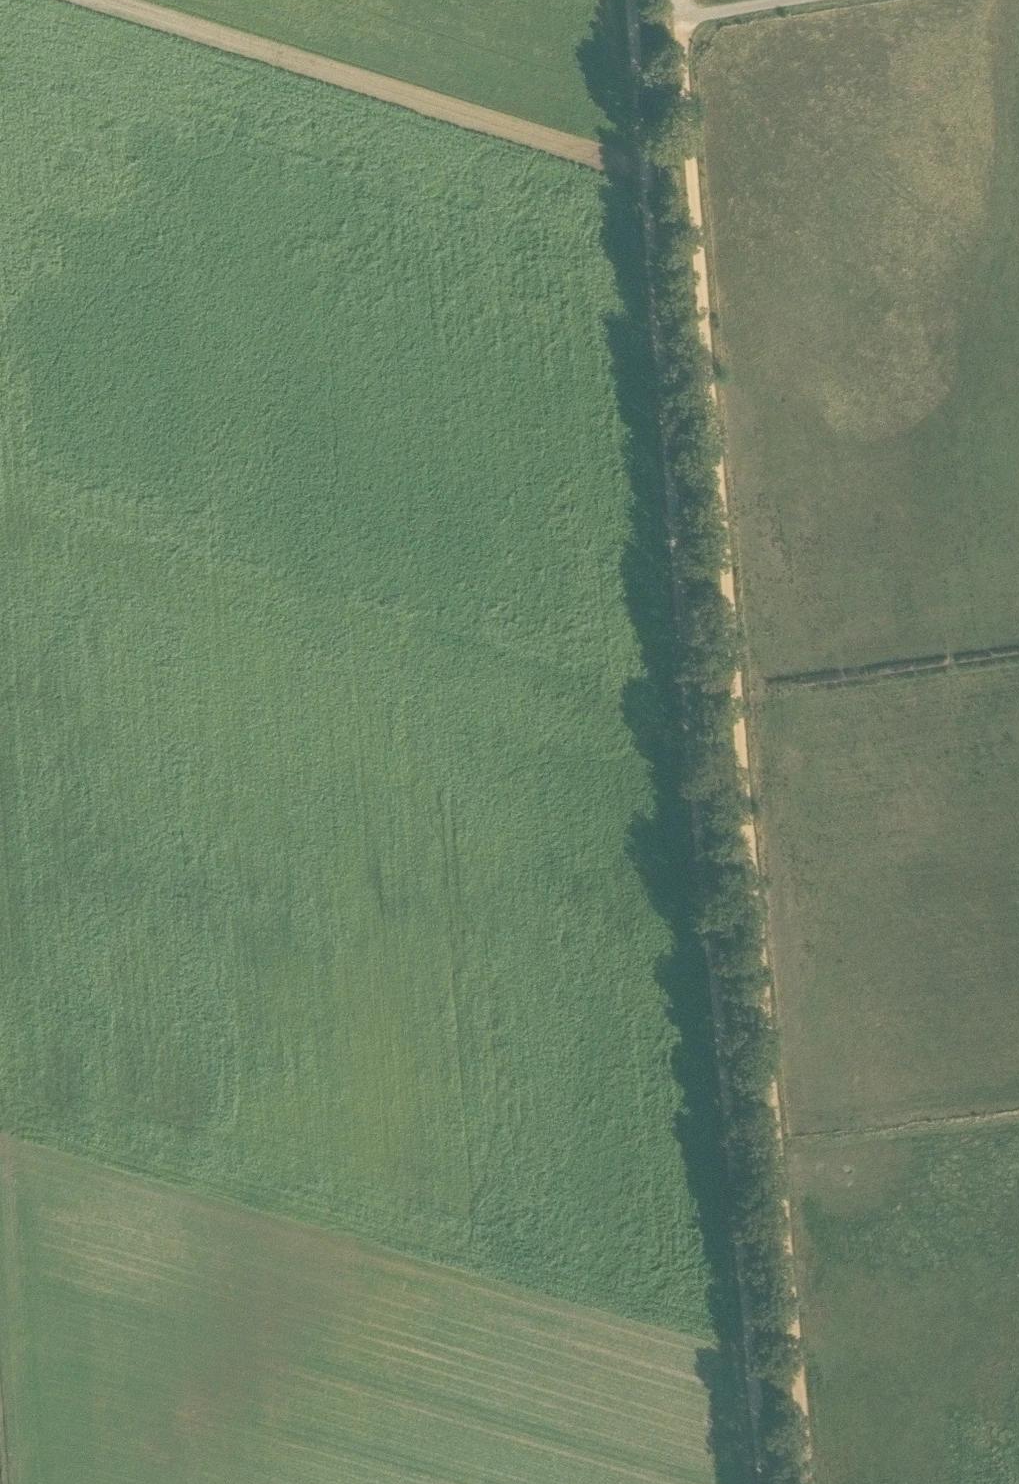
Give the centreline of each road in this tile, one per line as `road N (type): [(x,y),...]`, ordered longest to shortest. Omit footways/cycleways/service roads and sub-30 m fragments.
road 1 (track): [(678,17),(812,1483)]
road 2 (track): [(765,1483),(635,20)]

